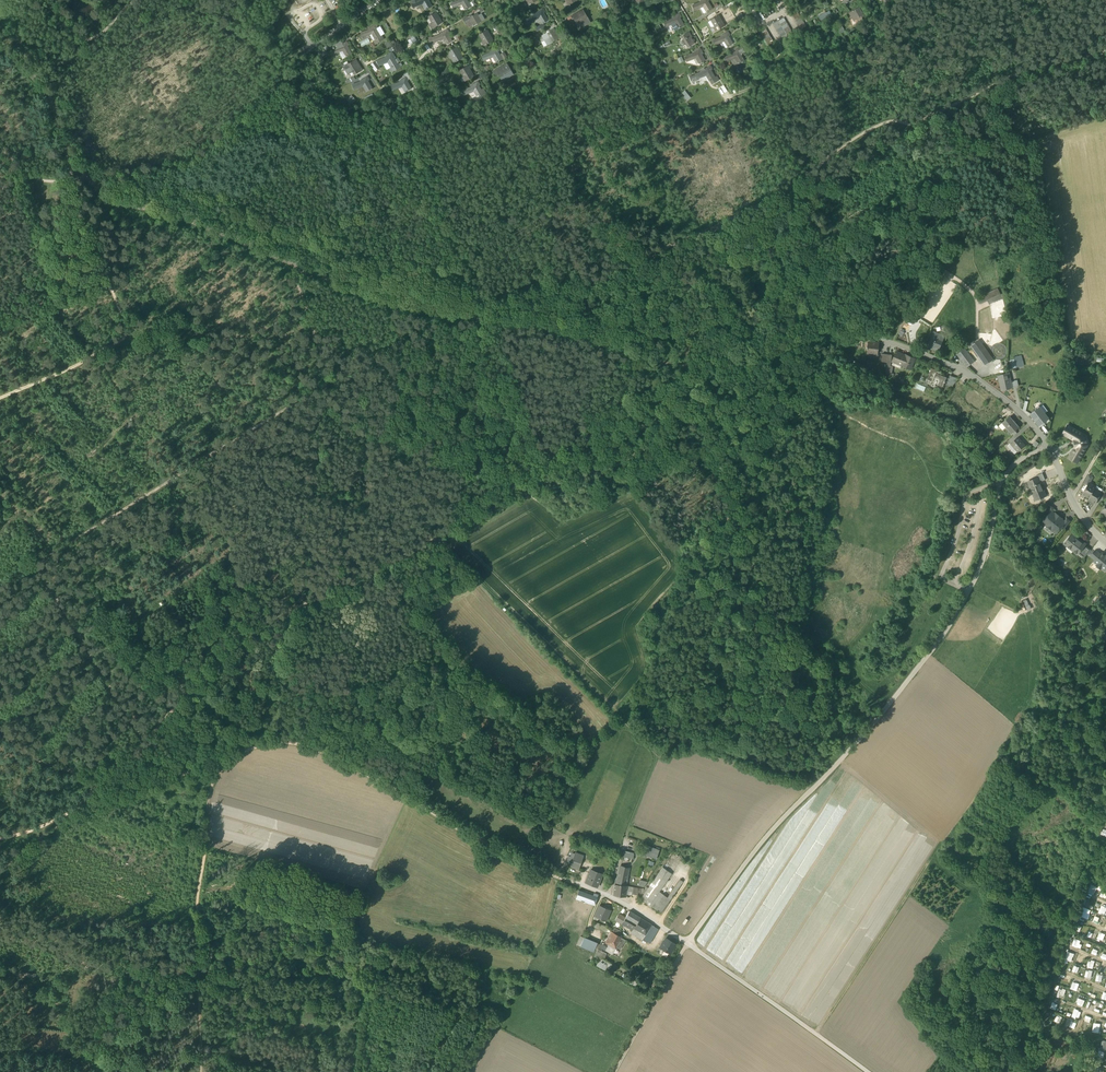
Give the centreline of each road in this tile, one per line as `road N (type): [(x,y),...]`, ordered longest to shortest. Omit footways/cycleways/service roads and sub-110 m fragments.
road 1 (track): [(615,1071),(686,943),(762,841),(873,724),(971,587)]
road 2 (track): [(728,370),(666,436),(612,468),(521,482),(388,565),(244,640)]
road 3 (track): [(563,880),(299,742),(270,741),(221,768)]
road 4 (unclassified): [(868,1071),(646,916),(563,880)]
road 5 (track): [(202,1071),(197,901),(207,796),(221,768)]
road 6 (track): [(548,330),(568,292),(738,217),(804,178)]
road 7 (track): [(89,177),(128,202),(224,232),(310,273)]
road 8 (unclassified): [(1049,446),(966,373),(870,334)]
road 9 (track): [(607,895),(656,760),(614,710)]
road 10 (track): [(914,125),(1022,75),(1105,53)]
road 11 (track): [(0,1046),(189,1071)]
road 12 (track): [(548,330),(667,366),(728,370)]
road 13 (track): [(108,347),(125,327),(72,178)]
road 14 (track): [(310,273),(384,299),(478,317)]
road 15 (residential): [(971,587),(1003,480),(1028,454),(1049,446)]
road 16 (track): [(244,640),(145,741)]
road 17 (track): [(108,777),(36,760),(0,729)]

